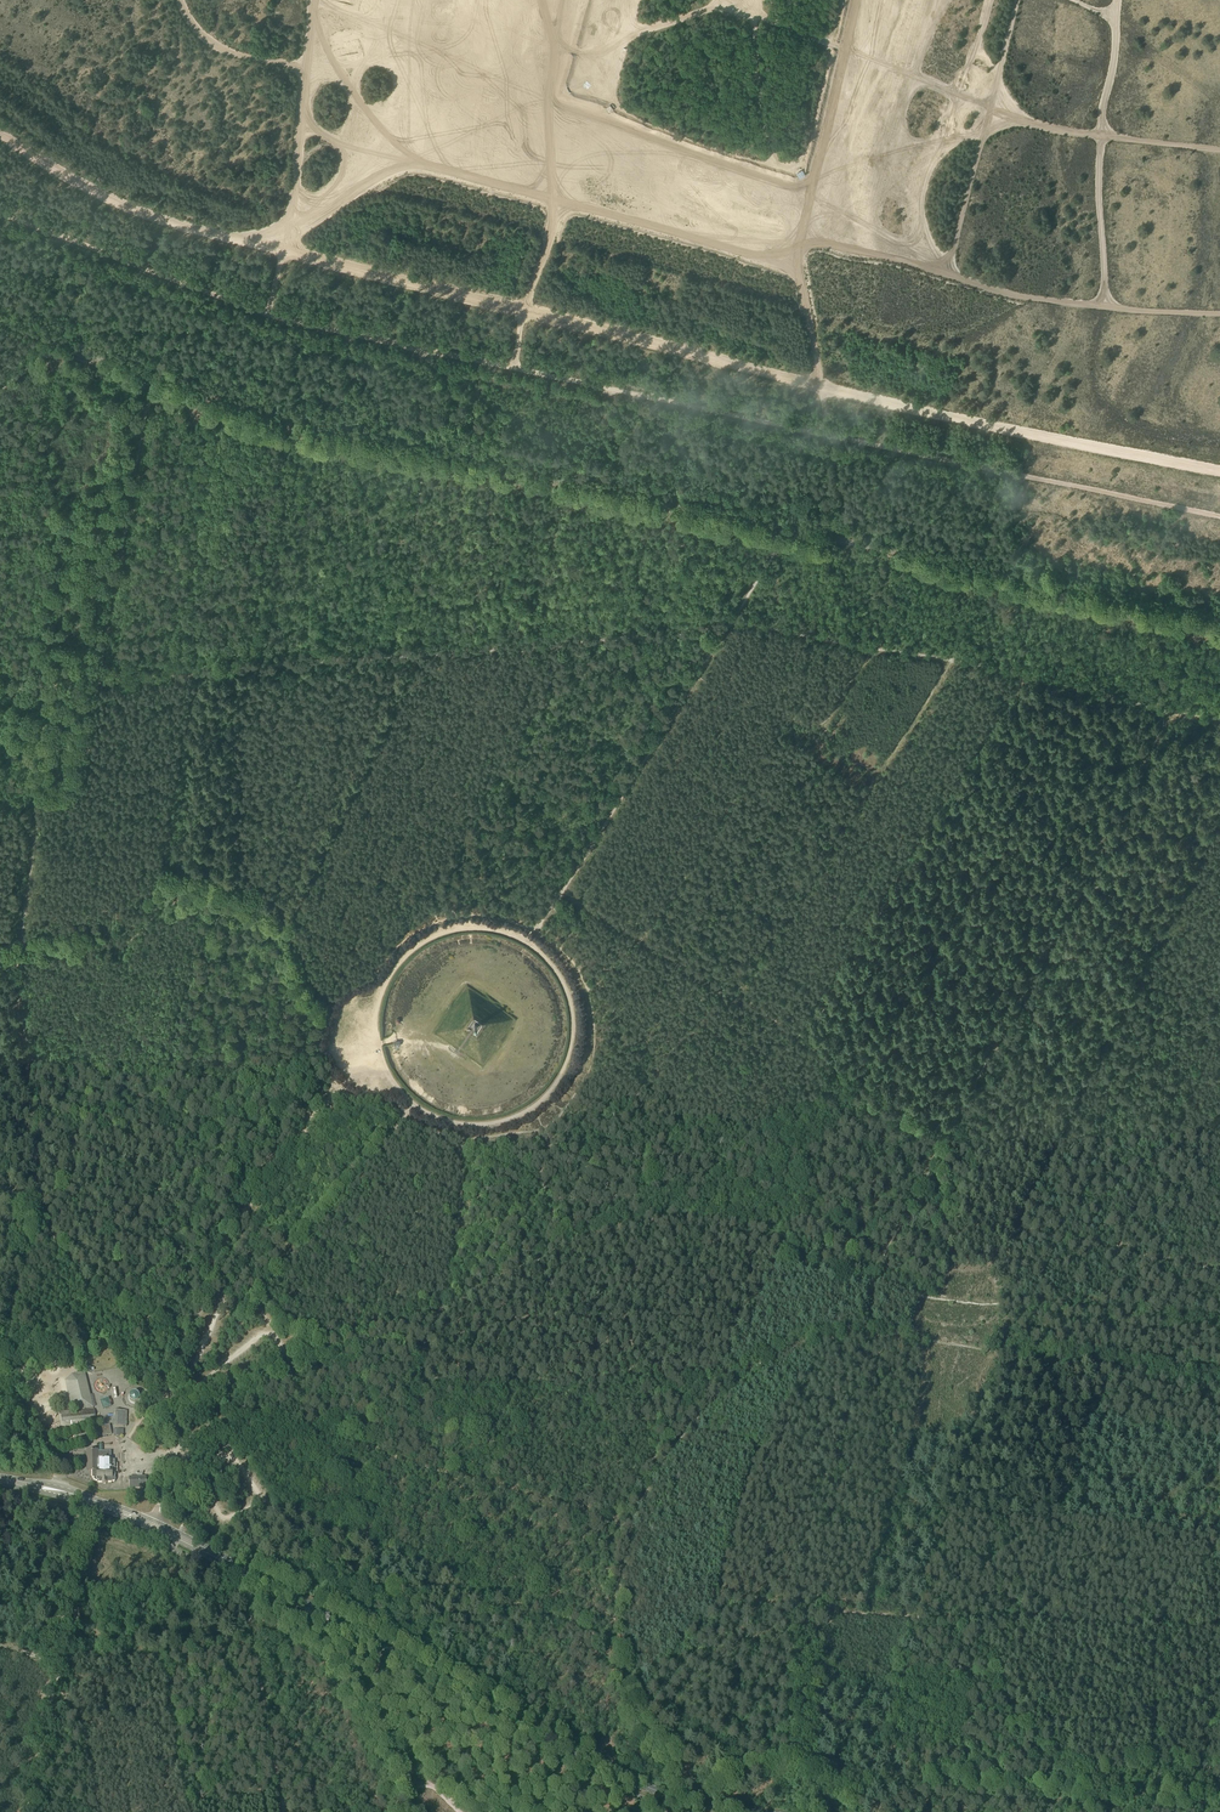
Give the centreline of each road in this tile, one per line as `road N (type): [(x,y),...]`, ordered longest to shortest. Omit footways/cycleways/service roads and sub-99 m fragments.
road 1 (track): [(1219,471),(956,418),(160,221),(0,135)]
road 2 (unclassified): [(1219,620),(257,417),(0,320)]
road 3 (primary): [(746,1811),(693,1803),(584,1757),(153,1523),(0,1480)]
road 4 (track): [(1219,1806),(839,1774),(689,1786),(653,1753),(622,1667),(629,1527)]
road 5 (track): [(691,1428),(753,1445),(720,1596),(834,1616),(1219,1631)]
road 6 (track): [(48,1224),(17,953),(36,829),(30,796),(67,791),(80,778),(92,684)]
road 7 (track): [(629,1527),(253,1419),(178,1415)]
road 8 (track): [(728,995),(951,666)]
road 9 (track): [(526,941),(563,980),(574,1030),(564,1071),(532,1109),(489,1124),(442,1121),(395,1085),(378,1043)]
road 10 (track): [(278,938),(421,653)]
road 11 (track): [(27,1811),(98,1503)]
road 12 (track): [(152,385),(92,684)]
road 13 (track): [(697,676),(534,929)]
road 14 (track): [(378,1043),(263,1174),(209,1288)]
road 15 (track): [(691,1428),(729,1386),(793,1348),(837,1334),(940,1342)]
road 16 (track): [(470,1126),(472,1214),(447,1321),(417,1391)]
road 17 (track): [(0,957),(53,937),(131,941),(145,932),(157,896),(172,882),(233,893)]
road 18 (track): [(283,251),(314,0)]
road 19 (track): [(526,941),(458,928),(409,951),(383,987),(378,1043)]
road 20 (track): [(951,666),(732,621)]
road 21 (track): [(233,893),(221,672)]
road 22 (track): [(1157,709),(951,666)]
road 23 (track): [(330,1616),(324,1630),(396,1811)]
road 24 (track): [(192,1331),(107,1299),(68,1239),(48,1224)]
road 25 (track): [(732,621),(549,638)]
road 26 (track): [(563,892),(718,990)]
road 27 (track): [(221,672),(399,655)]
road 28 (track): [(399,655),(549,638)]
road 29 (track): [(233,893),(255,907),(326,1003)]
road 30 (track): [(827,1056),(950,1130)]
road 31 (track): [(864,1335),(870,1291),(915,1205)]
road 32 (track): [(437,890),(499,770)]
road 33 (track): [(221,672),(92,684)]

